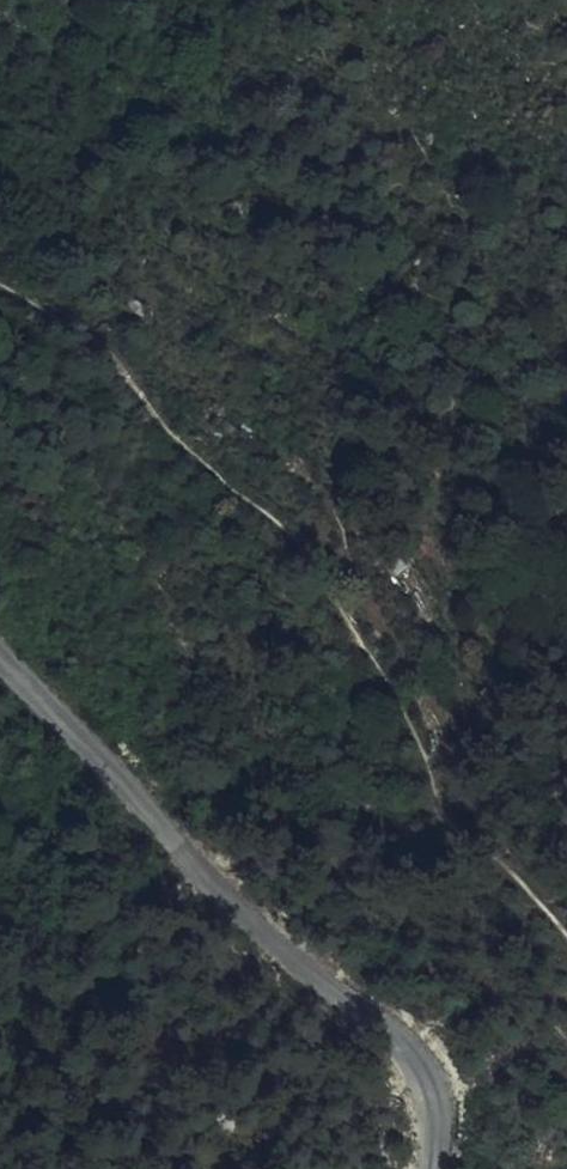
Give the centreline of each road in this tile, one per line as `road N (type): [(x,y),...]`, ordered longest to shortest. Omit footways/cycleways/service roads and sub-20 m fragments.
road 1 (unclassified): [(0,662),(256,925),(402,1046),(428,1081),(437,1114),(435,1168)]

